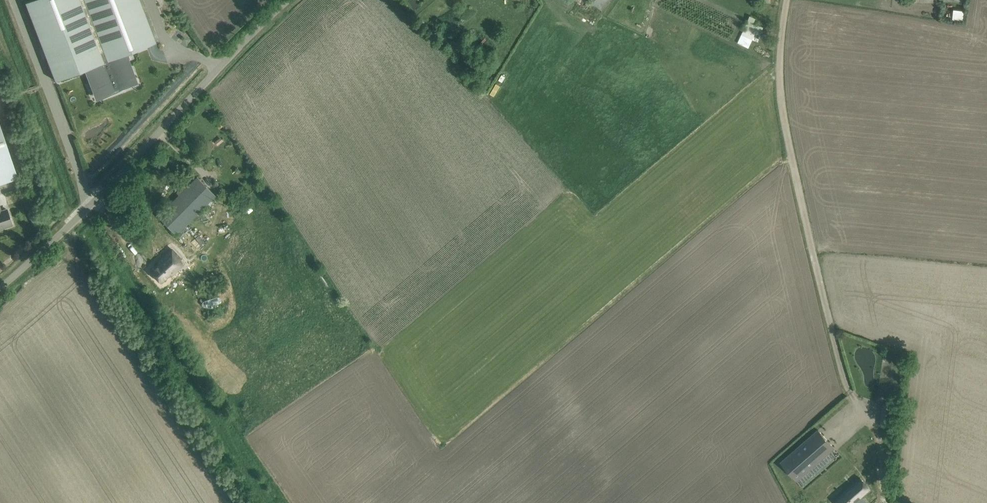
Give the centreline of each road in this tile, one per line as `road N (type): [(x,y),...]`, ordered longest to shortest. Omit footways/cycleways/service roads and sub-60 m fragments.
road 1 (unclassified): [(889,480),(849,380),(799,200),(781,73),(786,0)]
road 2 (unclassified): [(295,0),(0,287)]

